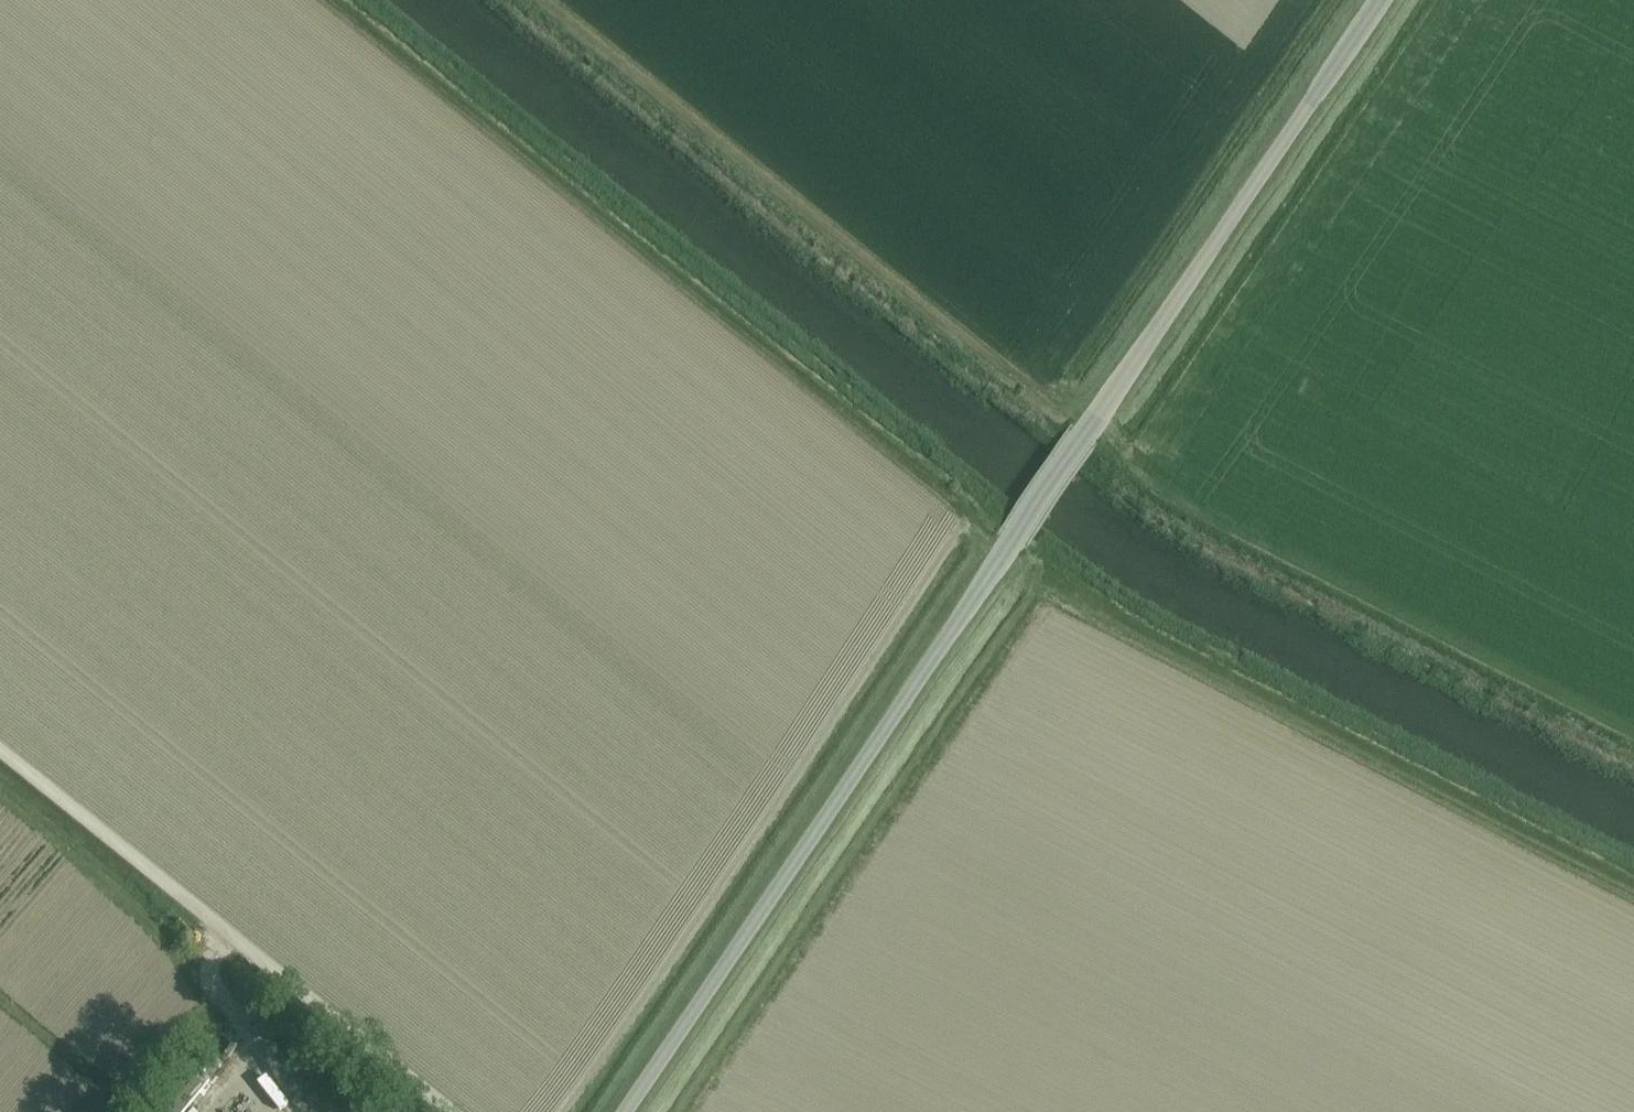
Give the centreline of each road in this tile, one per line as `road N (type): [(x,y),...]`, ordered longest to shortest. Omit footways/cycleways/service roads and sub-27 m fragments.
road 1 (unclassified): [(625,1111),(1383,0)]

